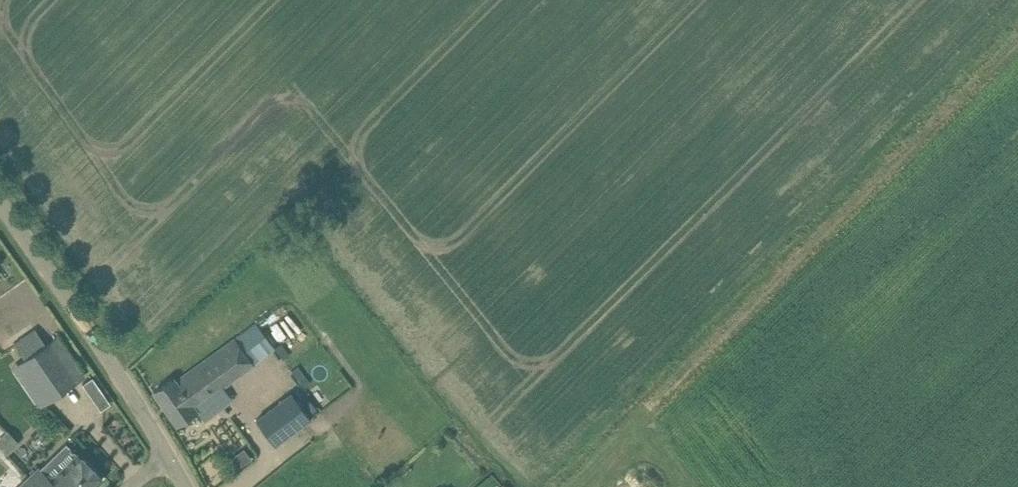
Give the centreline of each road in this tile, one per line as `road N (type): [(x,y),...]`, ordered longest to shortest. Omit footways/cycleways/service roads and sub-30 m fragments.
road 1 (unclassified): [(167,454),(0,208)]

